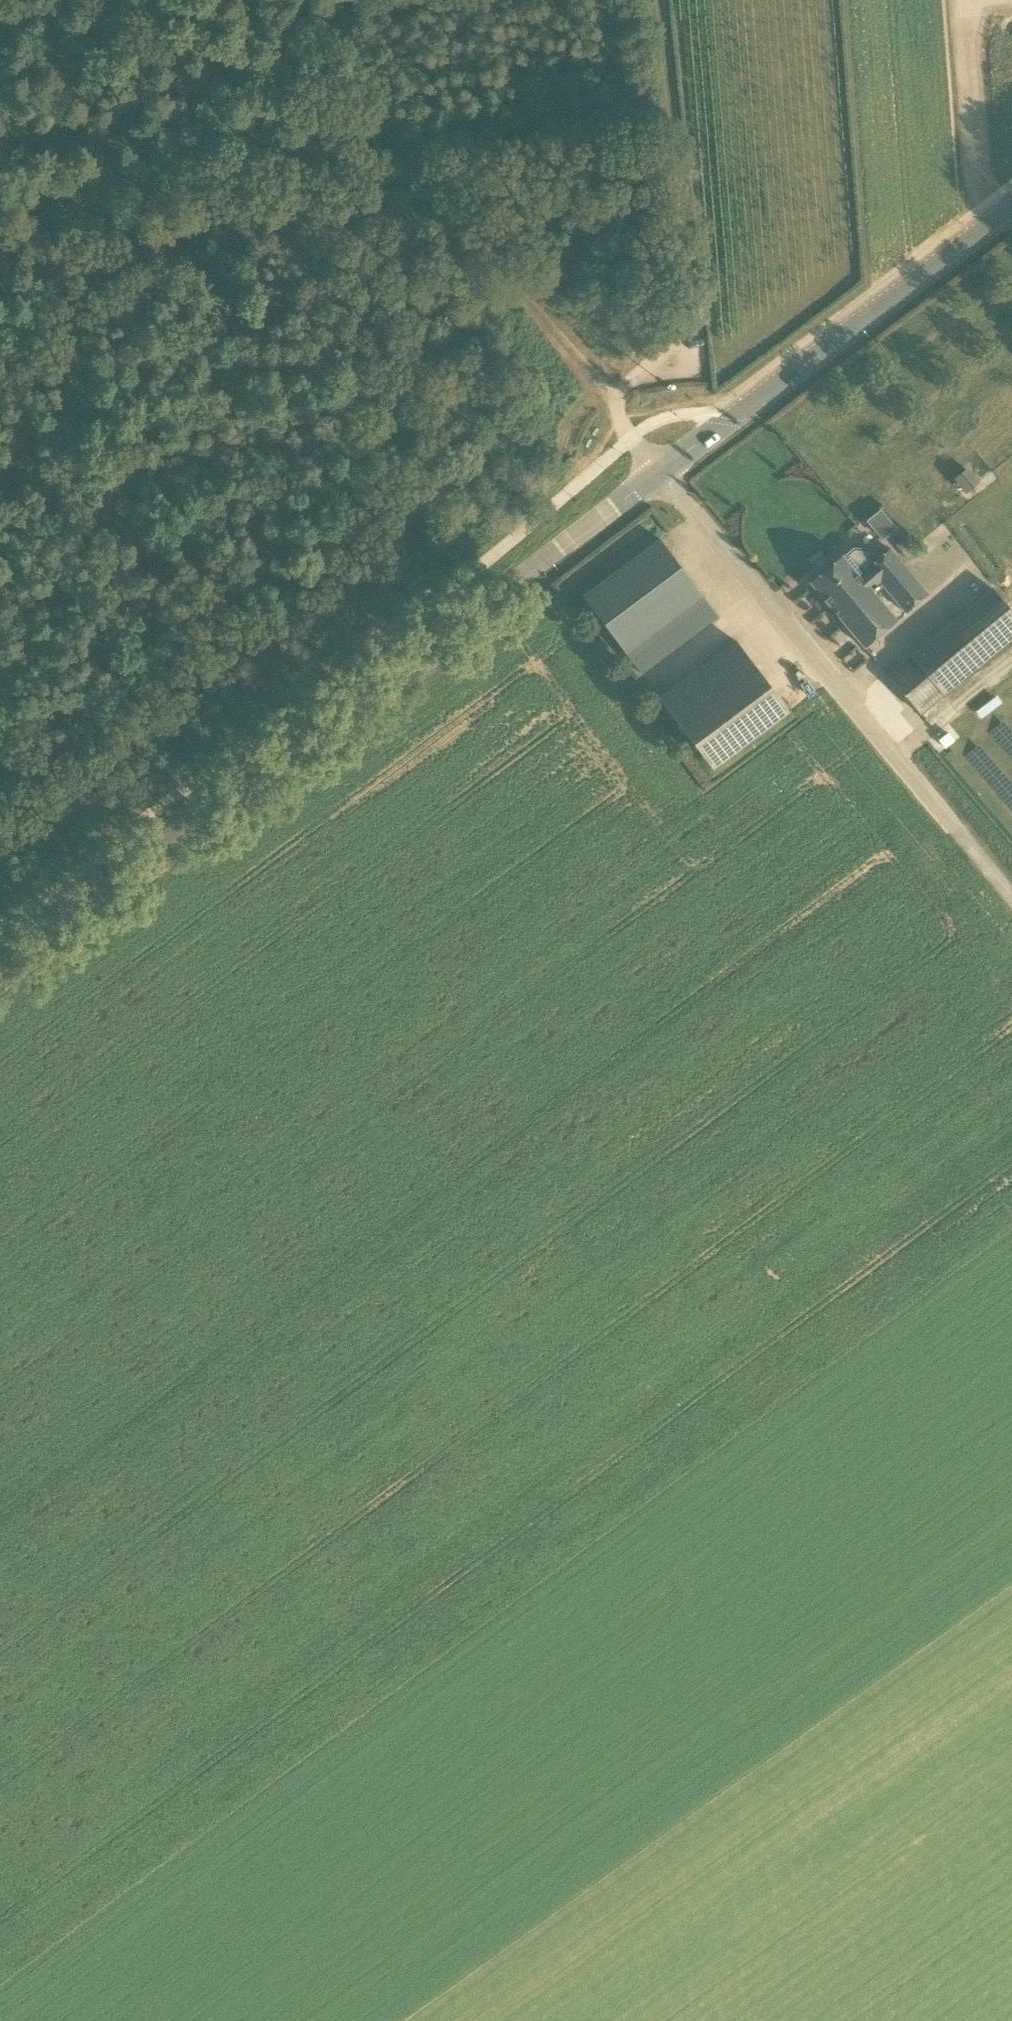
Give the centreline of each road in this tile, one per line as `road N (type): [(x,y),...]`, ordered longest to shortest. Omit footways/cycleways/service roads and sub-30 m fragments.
road 1 (tertiary): [(0,969),(661,472)]
road 2 (residential): [(661,472),(998,885)]
road 3 (track): [(367,95),(0,369)]
road 4 (tertiary): [(661,472),(1011,209)]
road 5 (track): [(620,406),(677,315),(687,239),(664,0)]
road 6 (track): [(620,406),(367,95)]
road 7 (track): [(367,95),(287,0)]

